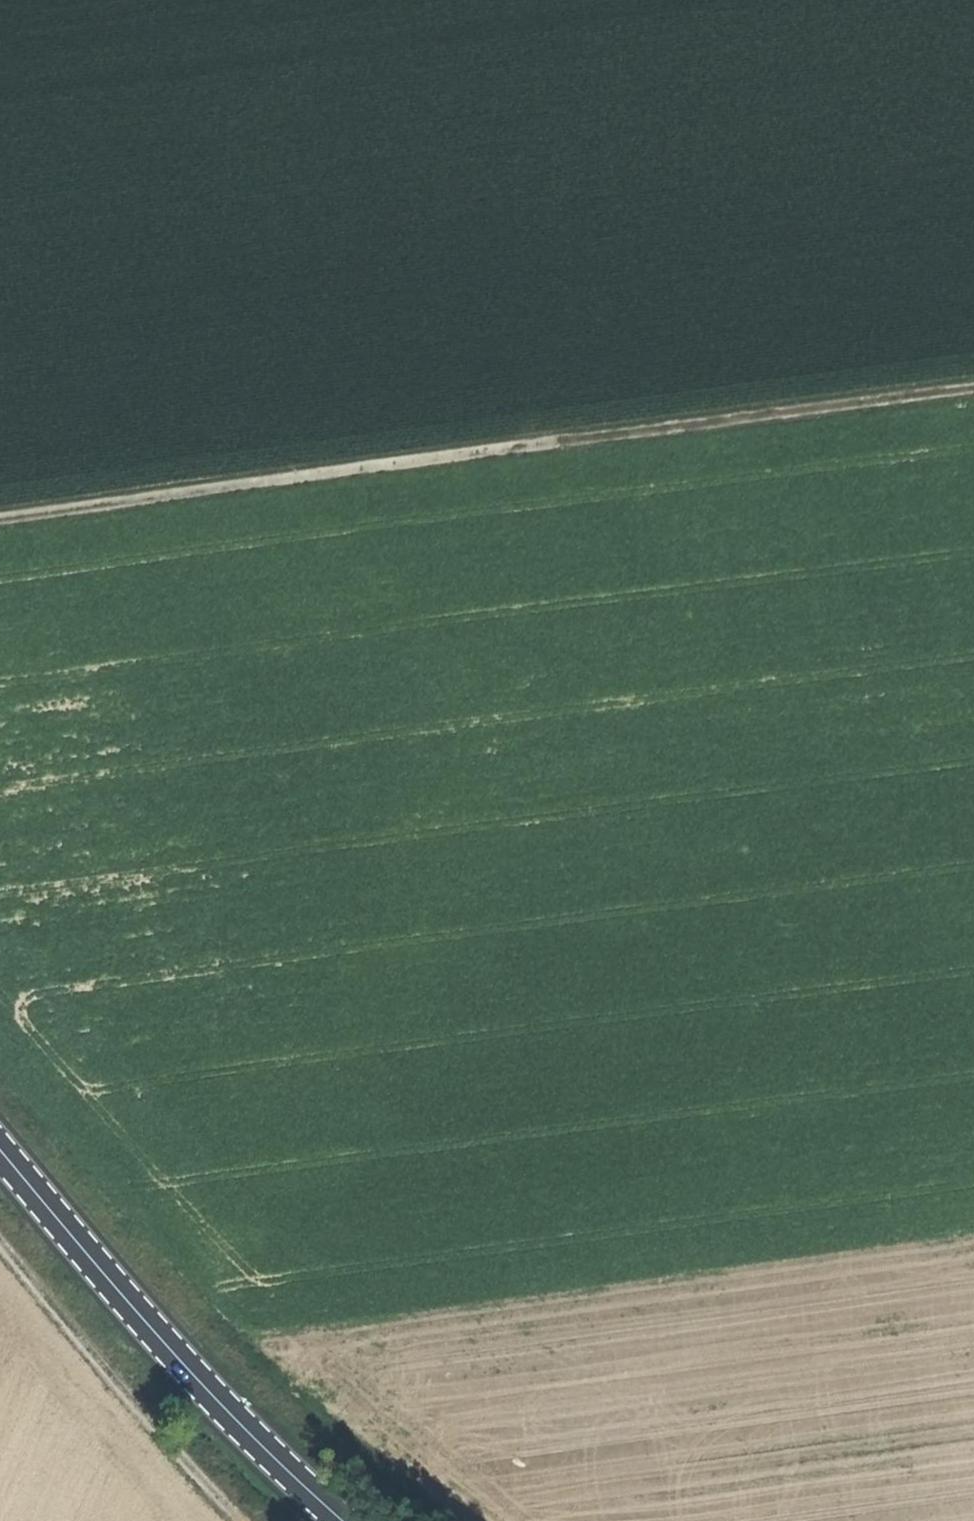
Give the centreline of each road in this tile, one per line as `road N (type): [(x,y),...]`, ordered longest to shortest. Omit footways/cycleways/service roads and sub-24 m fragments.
road 1 (track): [(0,524),(973,395)]
road 2 (secondary): [(343,1520),(175,1355),(0,1148)]

